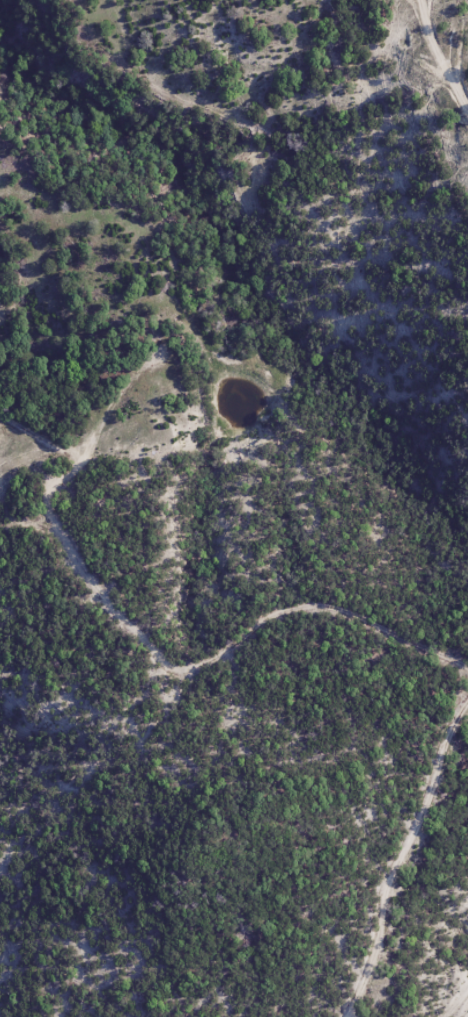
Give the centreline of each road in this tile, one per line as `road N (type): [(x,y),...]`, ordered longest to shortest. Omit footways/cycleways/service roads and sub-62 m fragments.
road 1 (residential): [(0,202),(49,238),(95,363),(106,449),(65,483),(62,529),(150,649),(197,667),(301,612),(400,631),(467,665)]
road 2 (residential): [(352,1016),(389,887),(435,812),(467,725)]

